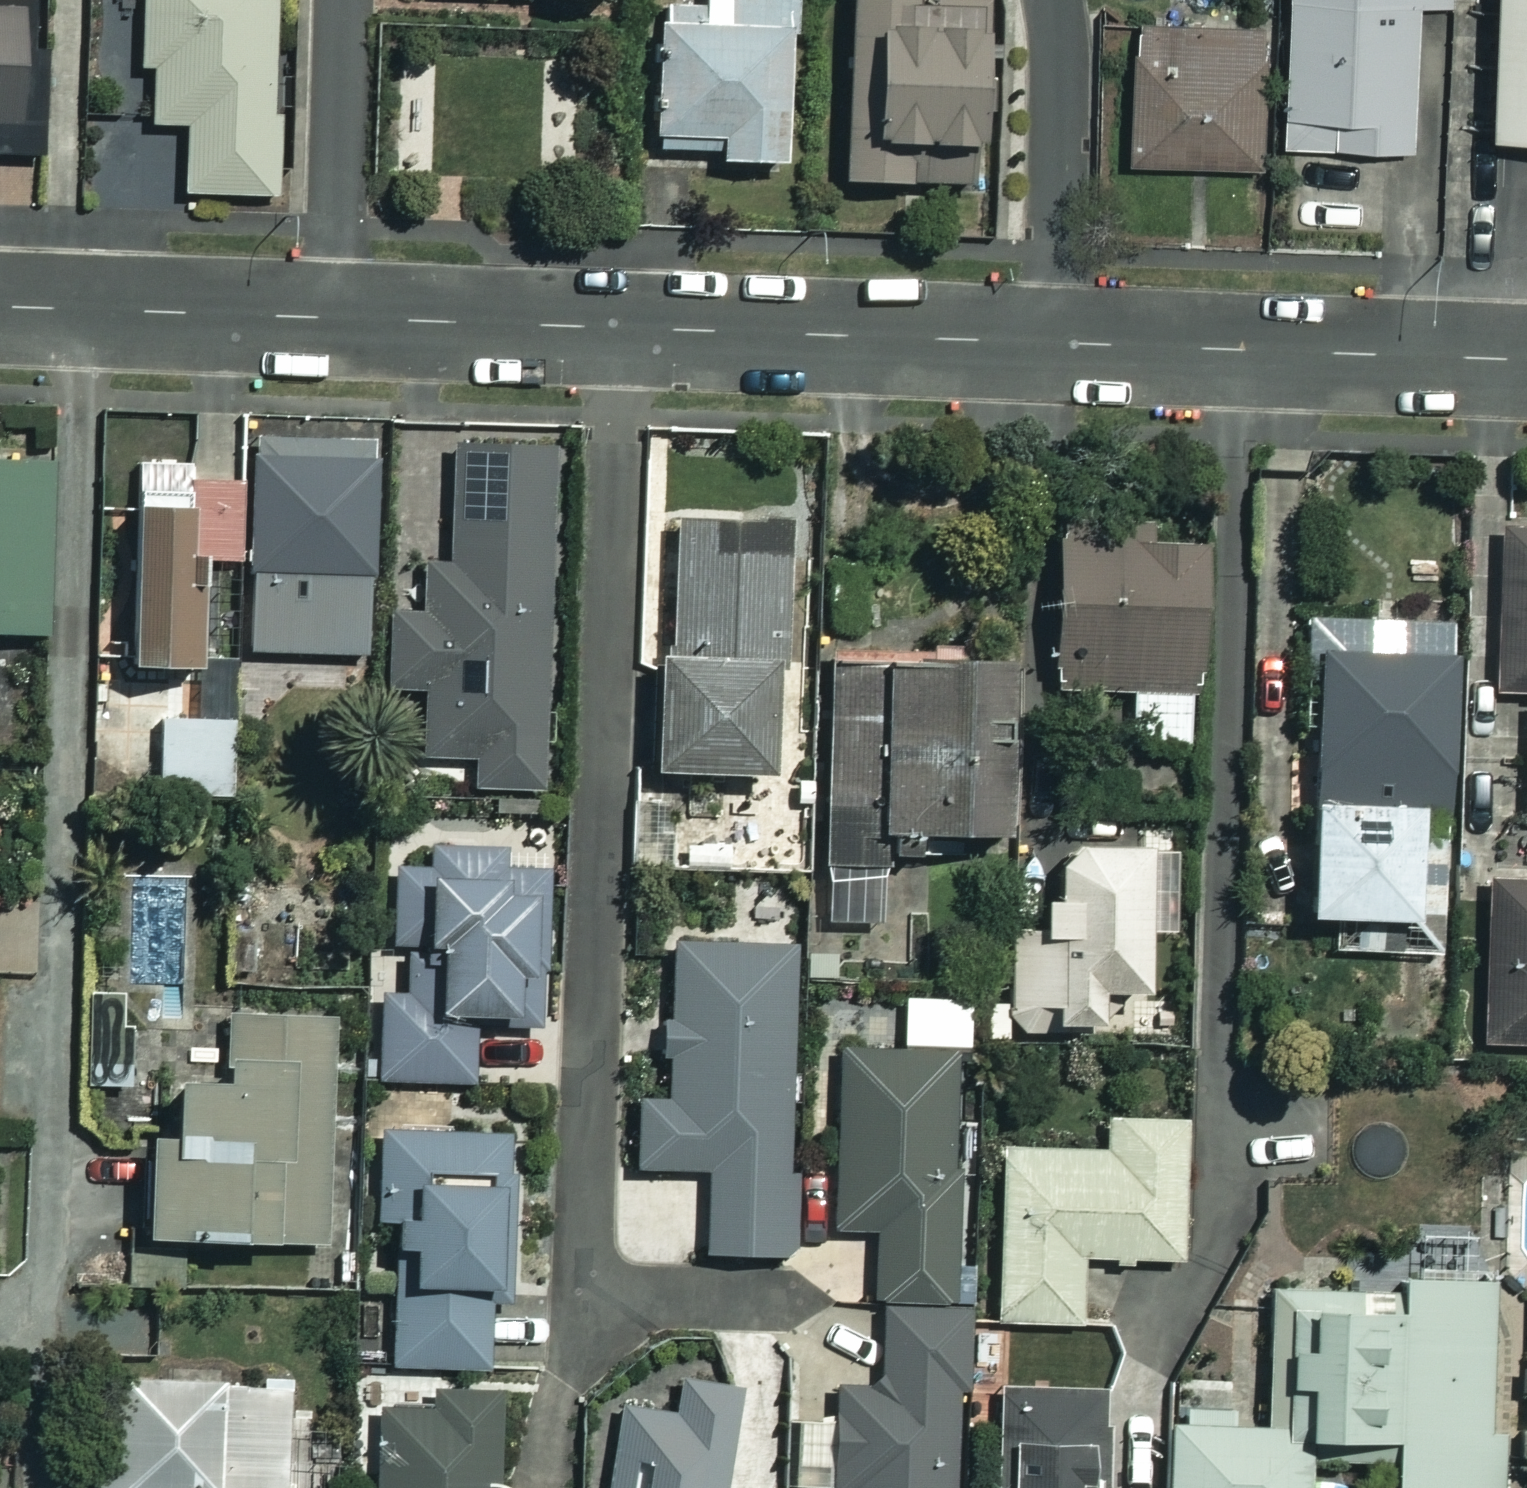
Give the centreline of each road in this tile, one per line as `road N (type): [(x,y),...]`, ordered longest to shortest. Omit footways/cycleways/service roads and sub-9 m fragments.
road 1 (residential): [(582,1350),(625,330)]
road 2 (residential): [(1053,342),(1526,360)]
road 3 (residential): [(625,330),(1053,342)]
road 4 (residential): [(1055,0),(1053,342)]
road 5 (residential): [(0,308),(334,320)]
road 6 (residential): [(343,0),(334,320)]
road 7 (residential): [(334,320),(625,330)]

